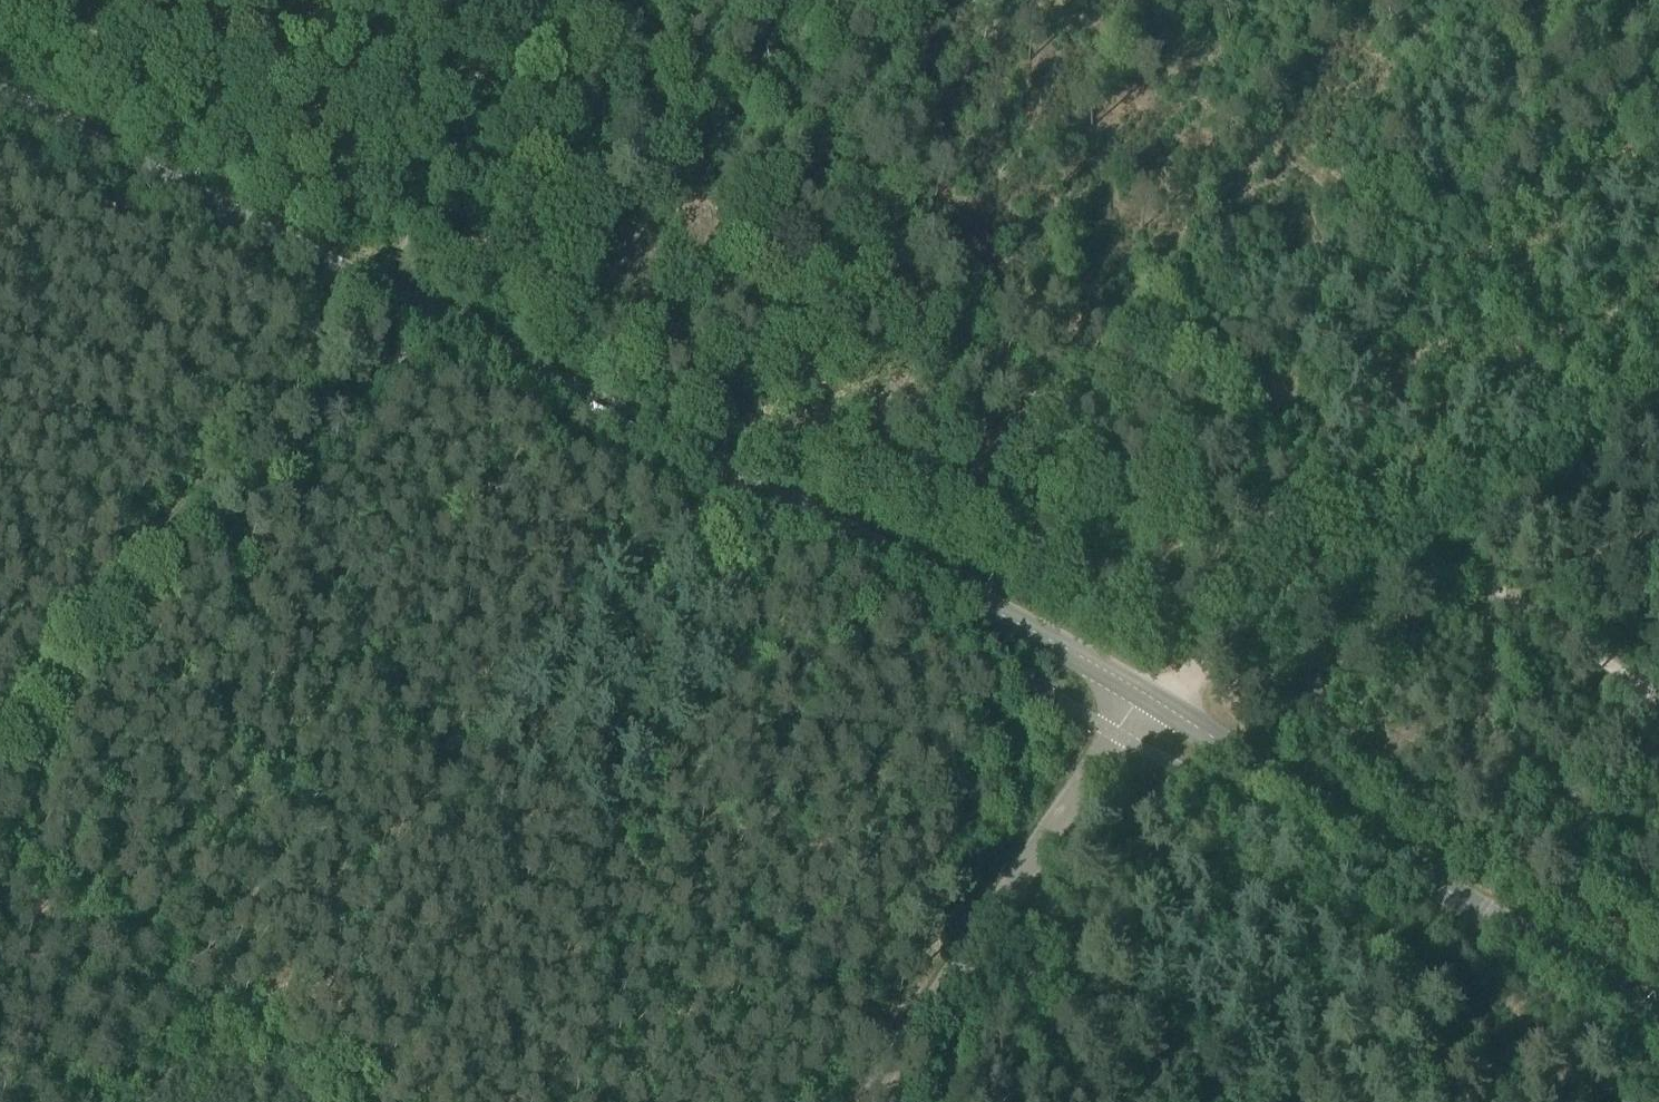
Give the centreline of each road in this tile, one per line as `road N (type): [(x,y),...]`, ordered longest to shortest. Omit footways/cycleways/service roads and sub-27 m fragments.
road 1 (tertiary): [(1146,698),(0,85)]
road 2 (track): [(1385,559),(703,81)]
road 3 (tertiary): [(1658,1028),(1146,698)]
road 4 (track): [(1658,399),(1146,698)]
road 5 (track): [(337,267),(0,694)]
road 6 (unclassified): [(883,1101),(1113,735)]

